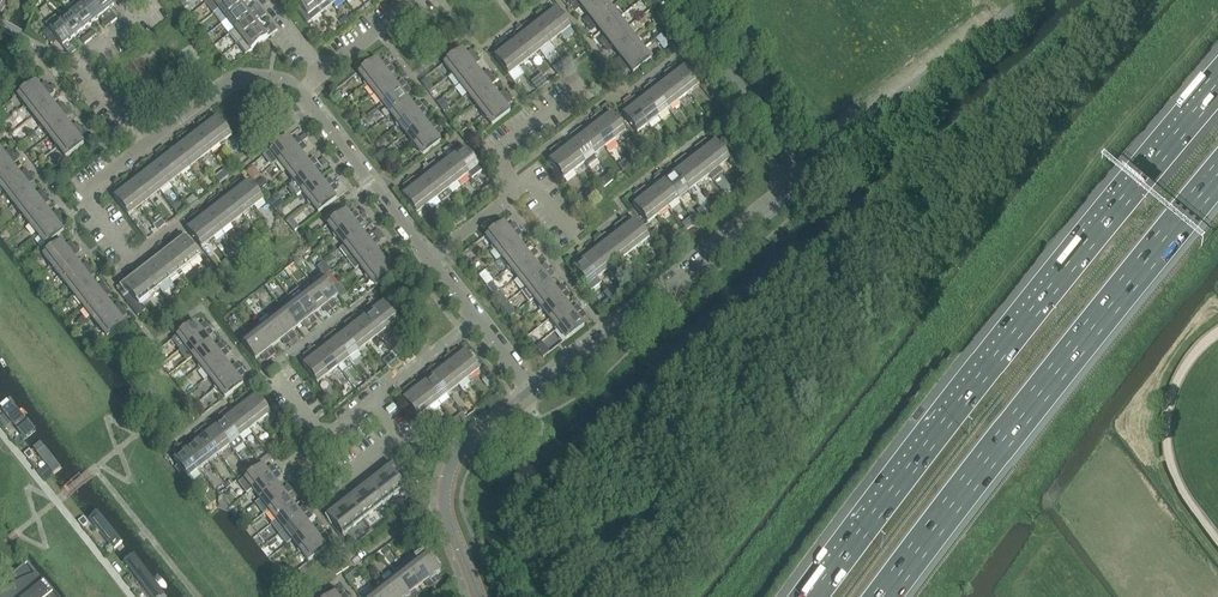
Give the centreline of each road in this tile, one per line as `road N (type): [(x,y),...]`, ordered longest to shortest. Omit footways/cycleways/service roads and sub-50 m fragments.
road 1 (motorway): [(1217,82),(810,596)]
road 2 (unclassified): [(531,394),(798,182),(794,161),(668,0)]
road 3 (motorway): [(882,596),(1217,173)]
road 4 (unclassified): [(477,592),(447,515),(447,485),(466,448),(531,394)]
road 5 (residential): [(429,261),(298,91)]
road 6 (residential): [(298,91),(281,79),(236,76),(145,145)]
road 7 (residential): [(145,145),(80,63),(136,19)]
road 8 (residential): [(134,260),(81,193),(145,145)]
road 9 (residential): [(515,188),(505,167),(507,145),(584,87)]
road 10 (residential): [(372,401),(323,438),(277,377)]
road 11 (residential): [(372,401),(474,319)]
road 12 (residential): [(323,74),(419,0)]

